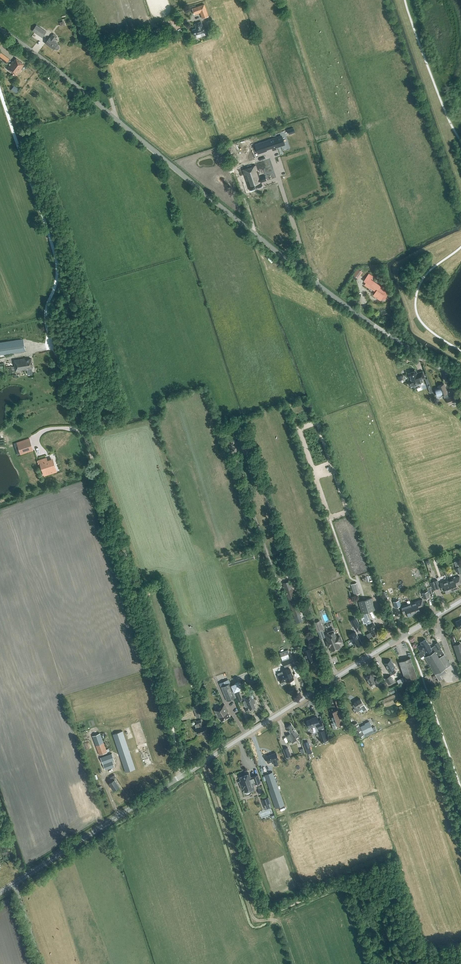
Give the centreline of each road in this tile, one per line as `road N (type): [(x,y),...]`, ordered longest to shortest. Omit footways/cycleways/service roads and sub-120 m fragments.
road 1 (track): [(181,777),(138,590),(48,331),(57,264),(0,91)]
road 2 (unclassified): [(460,380),(290,263),(0,29)]
road 3 (tertiary): [(0,893),(460,601)]
road 4 (track): [(276,920),(254,919),(203,763)]

